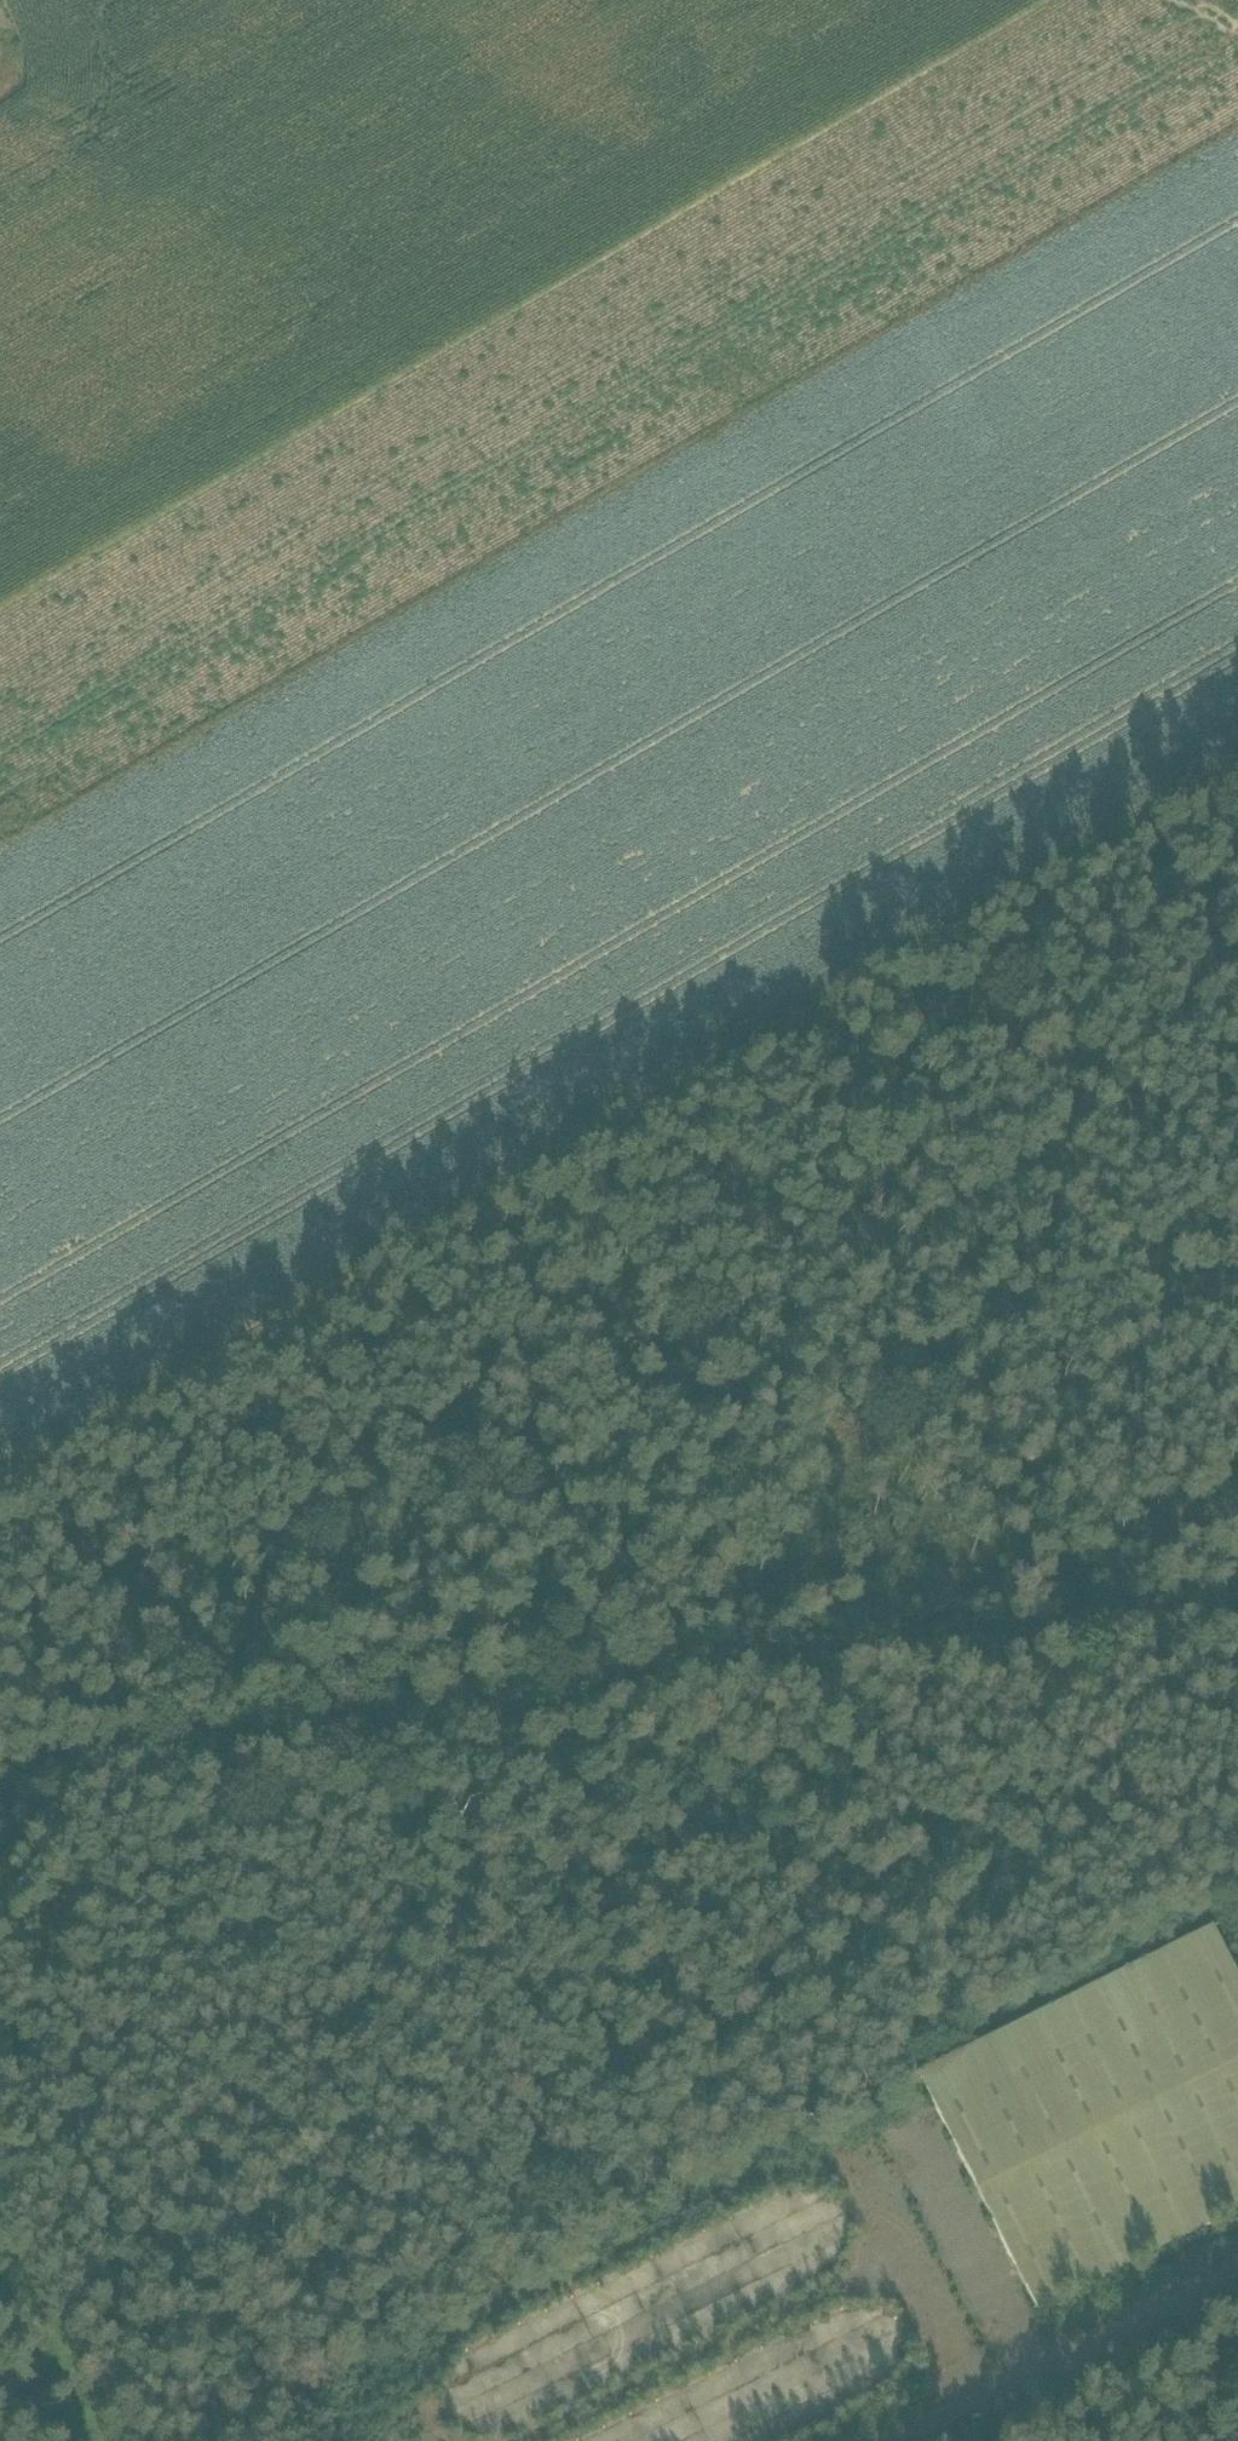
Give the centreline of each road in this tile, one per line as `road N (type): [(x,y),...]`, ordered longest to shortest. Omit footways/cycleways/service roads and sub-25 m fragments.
road 1 (track): [(0,1492),(1237,765)]

